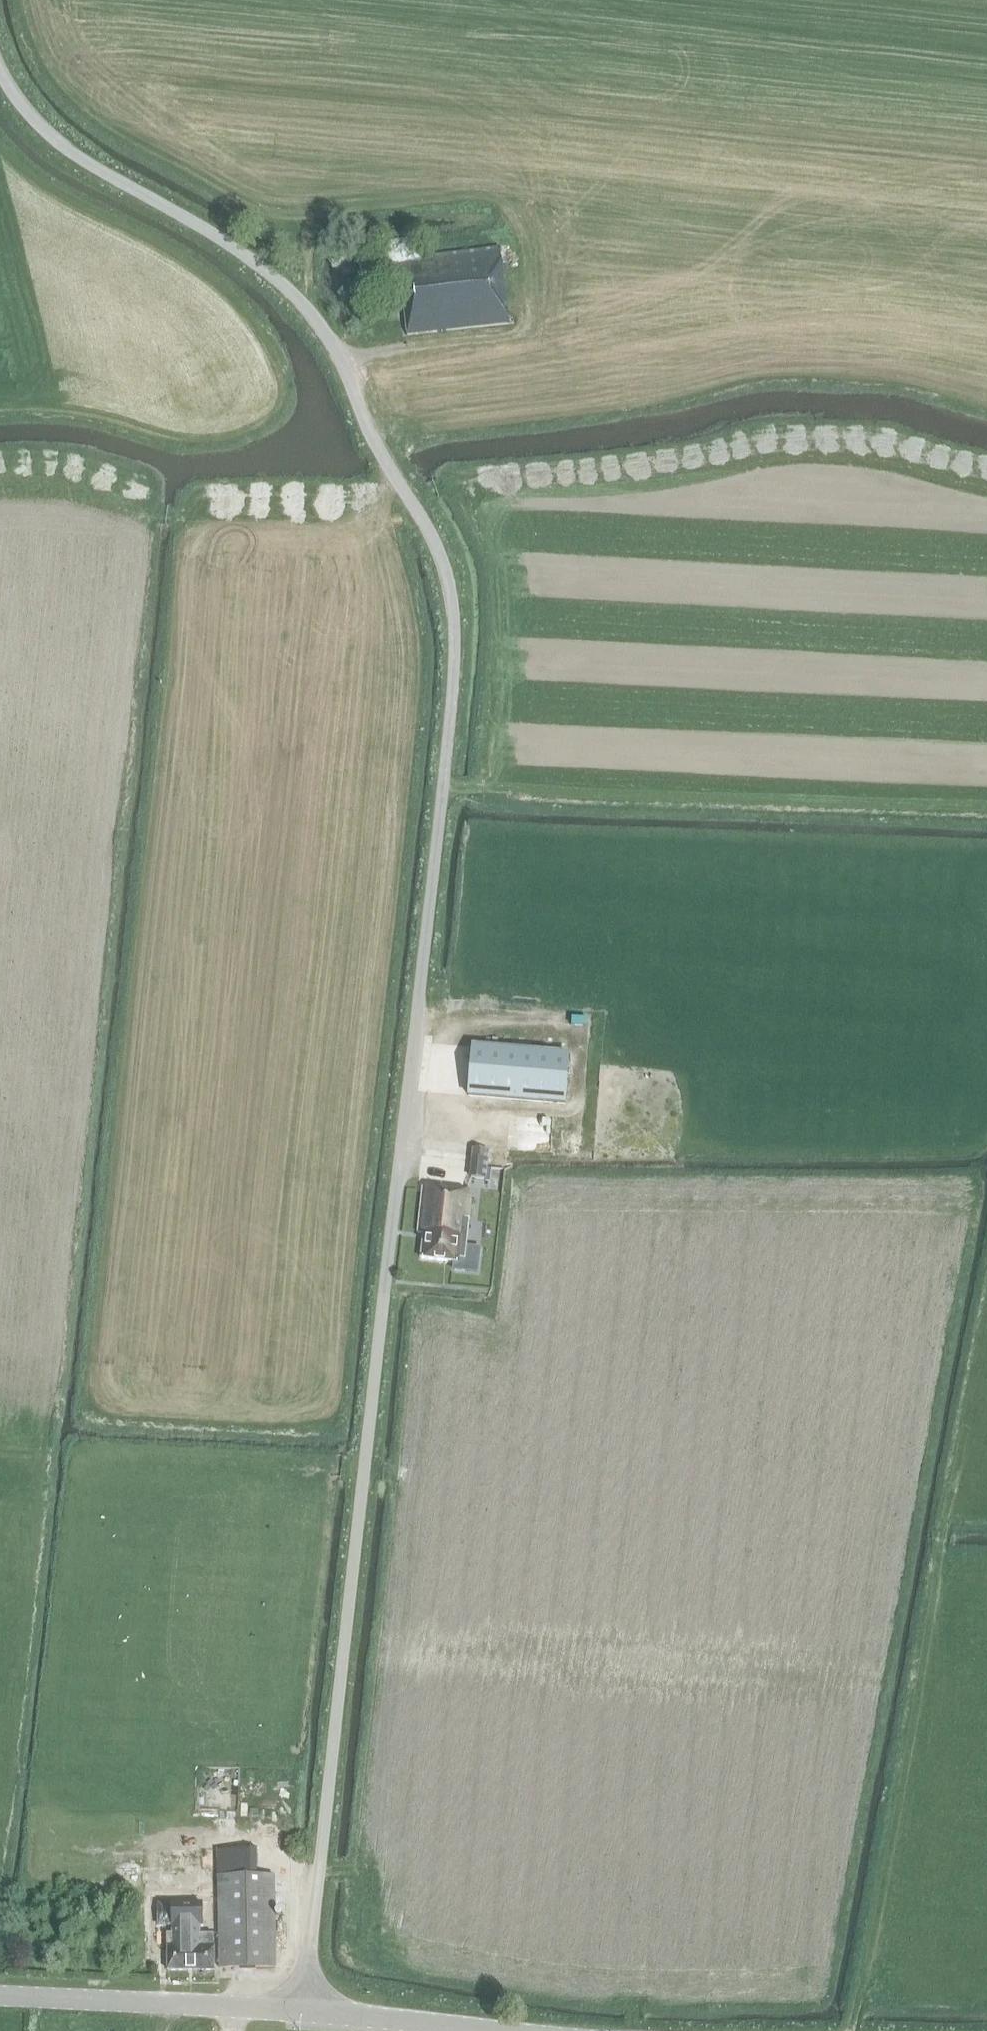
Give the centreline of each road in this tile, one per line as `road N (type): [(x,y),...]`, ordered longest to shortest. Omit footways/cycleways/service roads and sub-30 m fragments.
road 1 (unclassified): [(303,2012),(443,785),(452,600),(427,527),(378,452),(337,353),(300,302),(215,236),(58,144),(0,73)]
road 2 (tertiary): [(303,2012),(0,1996)]
road 3 (tertiary): [(493,2030),(303,2012)]

